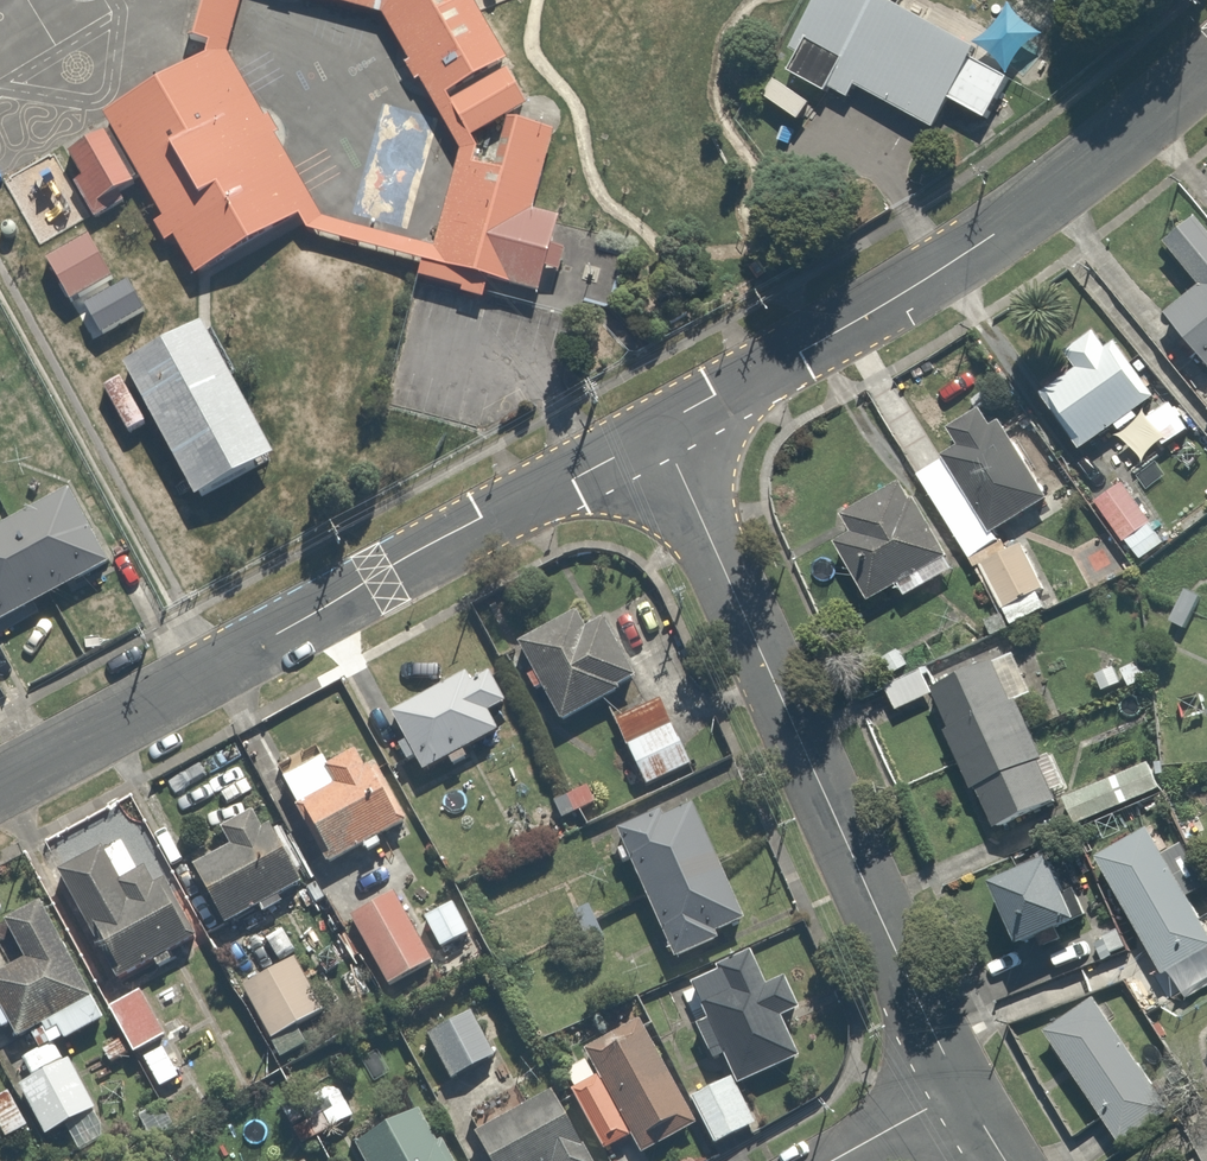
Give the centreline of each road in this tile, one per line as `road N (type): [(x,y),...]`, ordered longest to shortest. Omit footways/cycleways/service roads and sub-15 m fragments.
road 1 (unclassified): [(661,427),(0,785)]
road 2 (residential): [(962,1090),(661,427)]
road 3 (unclassified): [(1206,65),(1108,152),(965,254),(661,427)]
road 4 (residential): [(962,1090),(833,1160)]

